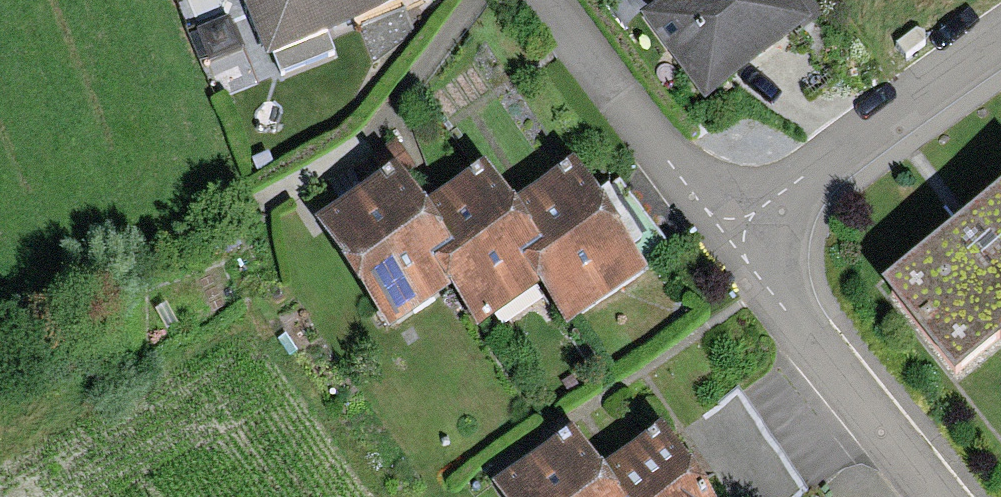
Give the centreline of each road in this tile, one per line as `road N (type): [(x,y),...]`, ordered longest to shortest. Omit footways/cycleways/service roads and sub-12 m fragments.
road 1 (residential): [(940,496),(727,235)]
road 2 (residential): [(1000,38),(727,235)]
road 3 (residential): [(727,235),(544,0)]

